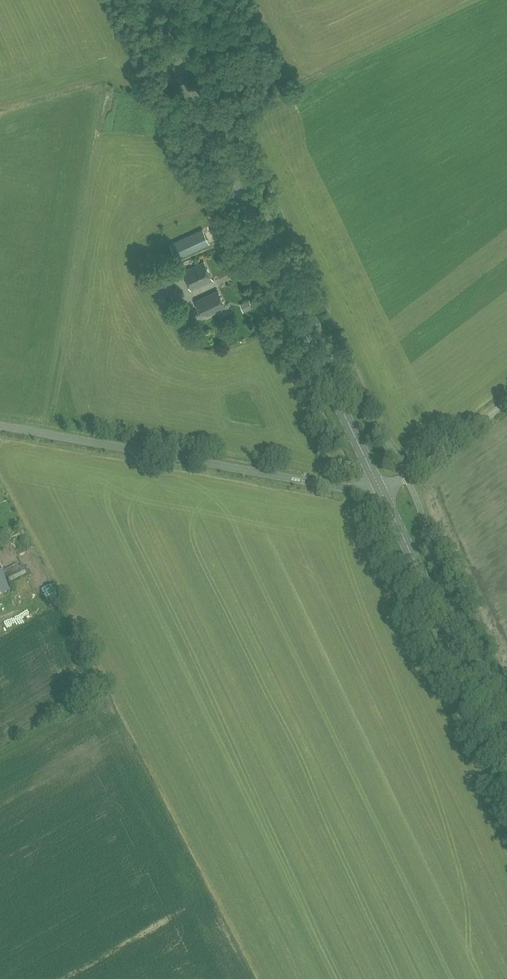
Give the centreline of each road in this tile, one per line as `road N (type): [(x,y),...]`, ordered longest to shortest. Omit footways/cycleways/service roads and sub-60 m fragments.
road 1 (secondary): [(379,486),(143,0)]
road 2 (tertiary): [(379,486),(339,487),(0,425)]
road 3 (secondary): [(506,748),(379,486)]
road 4 (unclassified): [(379,486),(406,476),(506,402)]

